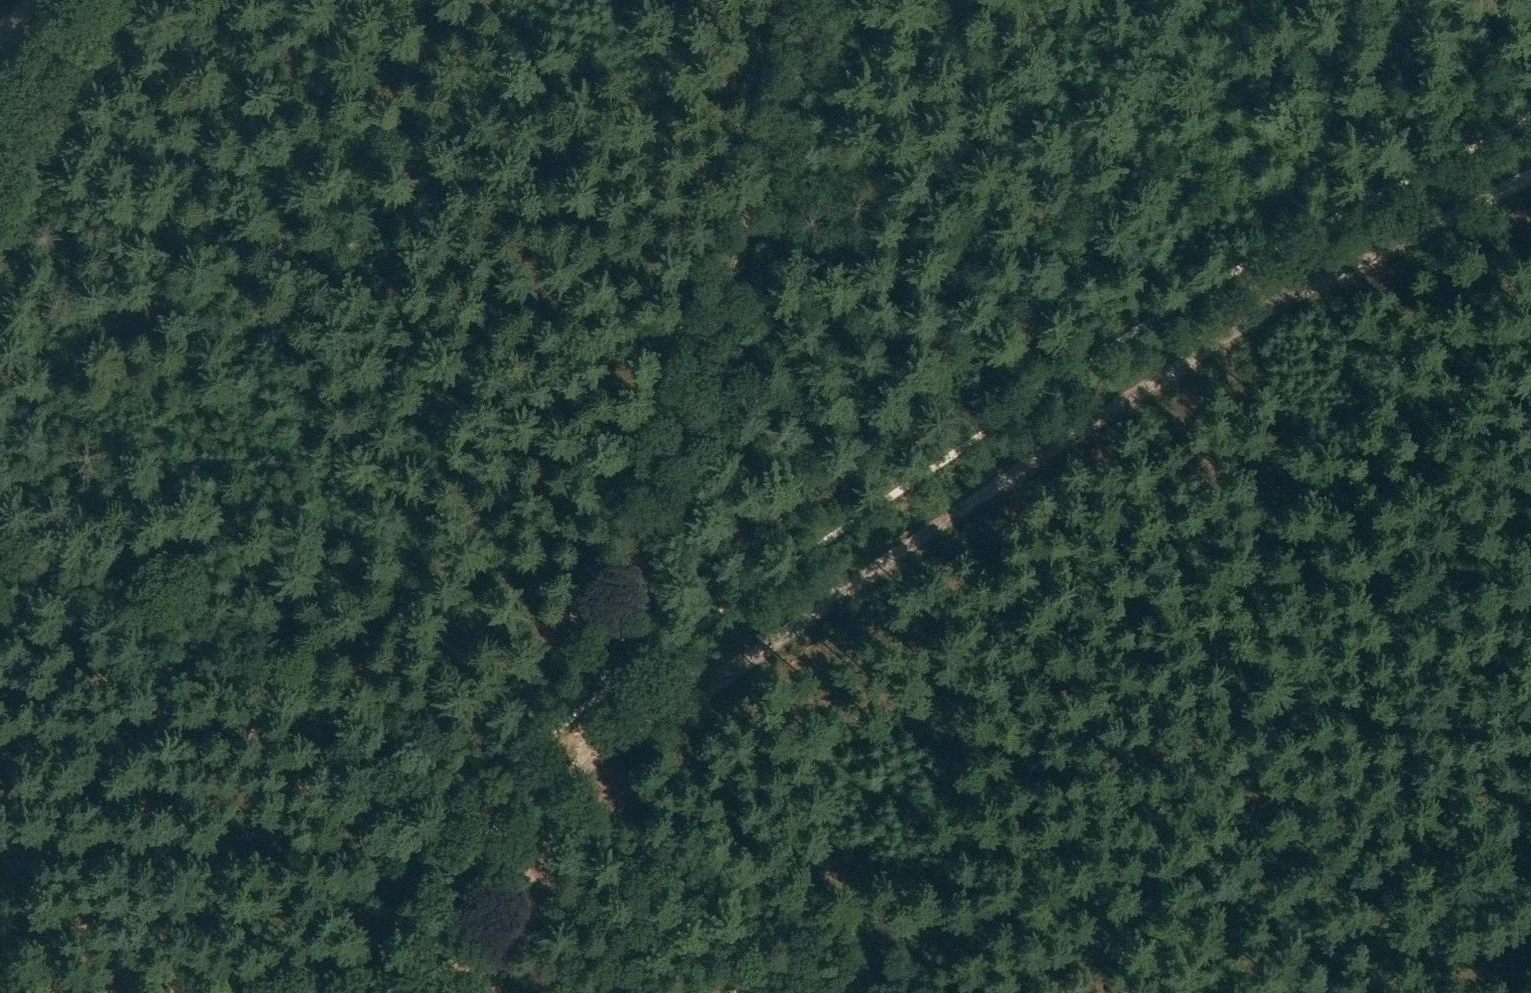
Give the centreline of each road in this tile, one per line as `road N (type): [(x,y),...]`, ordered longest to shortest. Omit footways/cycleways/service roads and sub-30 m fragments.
road 1 (track): [(1530,157),(1262,302),(904,528),(575,750),(533,862)]
road 2 (track): [(365,0),(182,506),(155,505),(0,449)]
road 3 (track): [(818,0),(635,558)]
road 4 (track): [(635,558),(575,750)]
road 5 (track): [(533,862),(493,992)]

